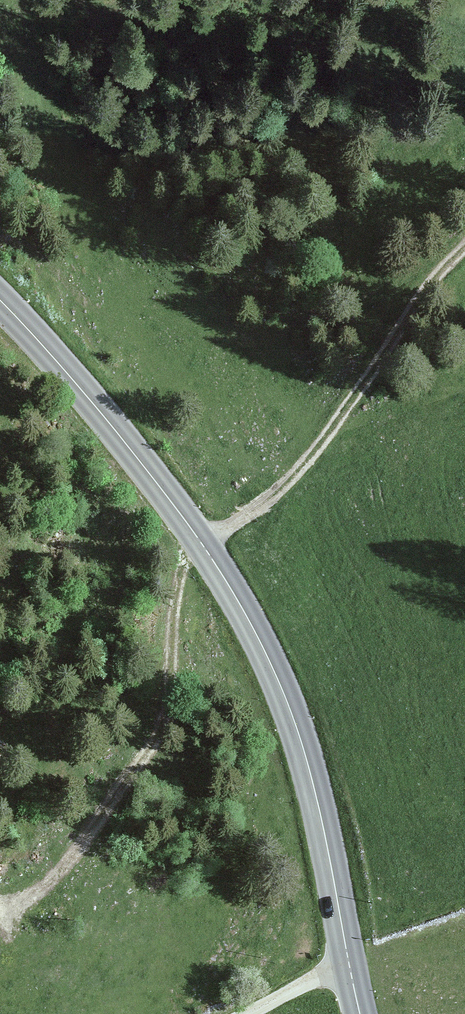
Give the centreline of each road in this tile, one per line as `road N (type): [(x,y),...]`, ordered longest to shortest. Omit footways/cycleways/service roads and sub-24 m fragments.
road 1 (secondary): [(0,309),(88,398),(219,562),(298,729),(360,1013)]
road 2 (track): [(196,534),(284,491),(464,244)]

